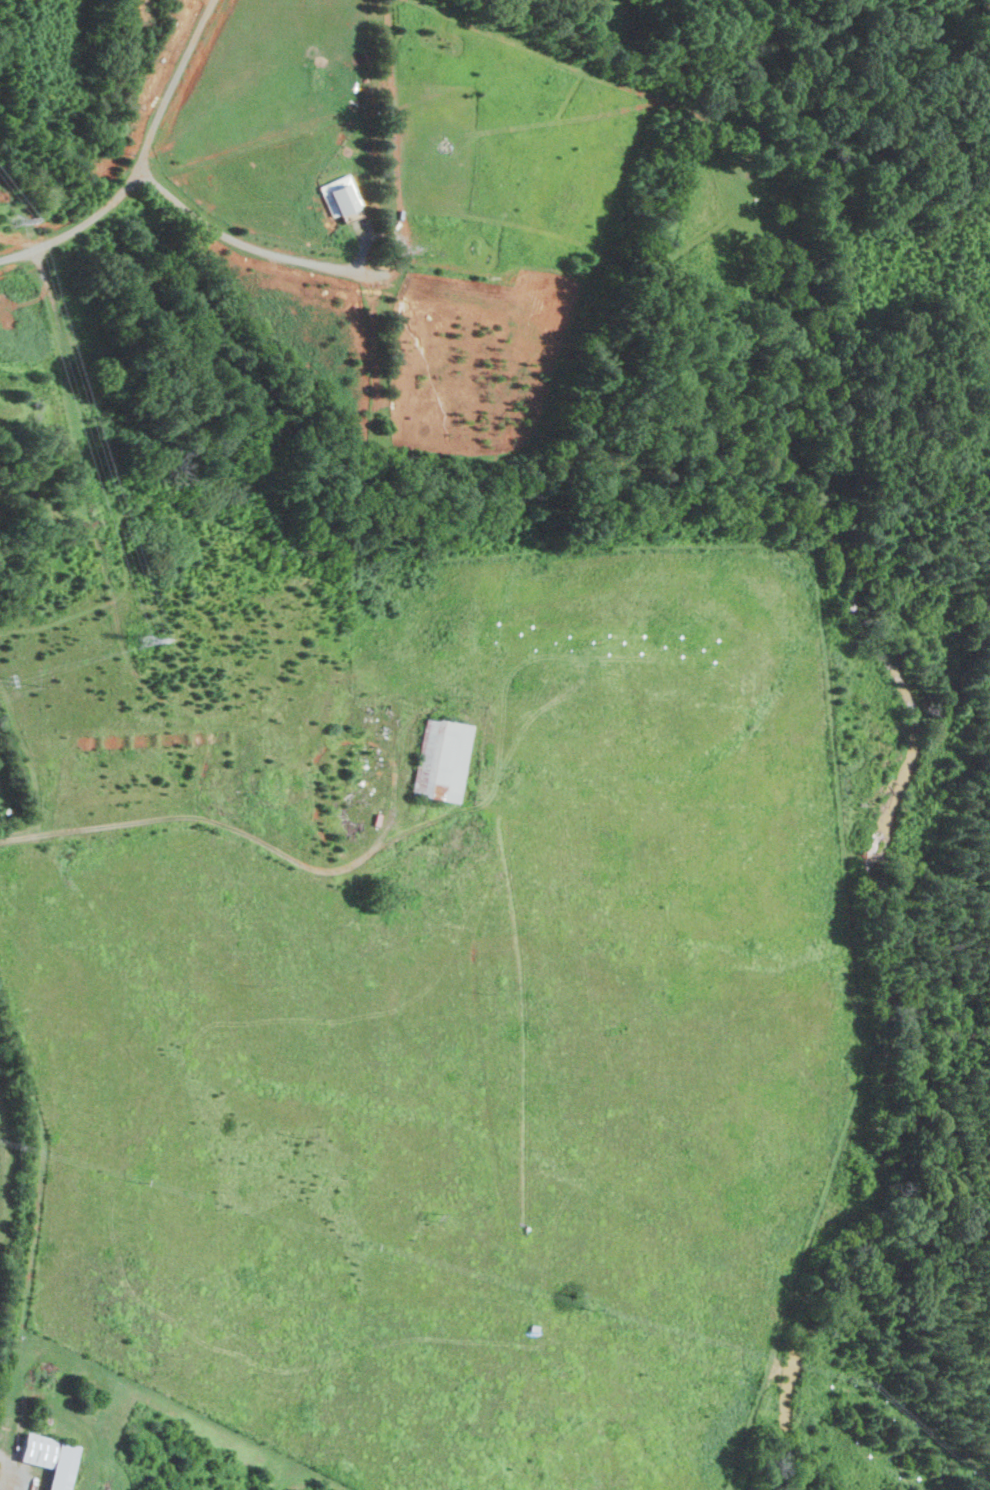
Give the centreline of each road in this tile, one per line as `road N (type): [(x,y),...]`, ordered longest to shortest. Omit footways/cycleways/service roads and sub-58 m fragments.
road 1 (track): [(131,172),(212,235),(268,257),(529,299)]
road 2 (track): [(208,0),(131,172),(108,201),(65,236),(0,258)]
road 3 (track): [(397,238),(381,0)]

